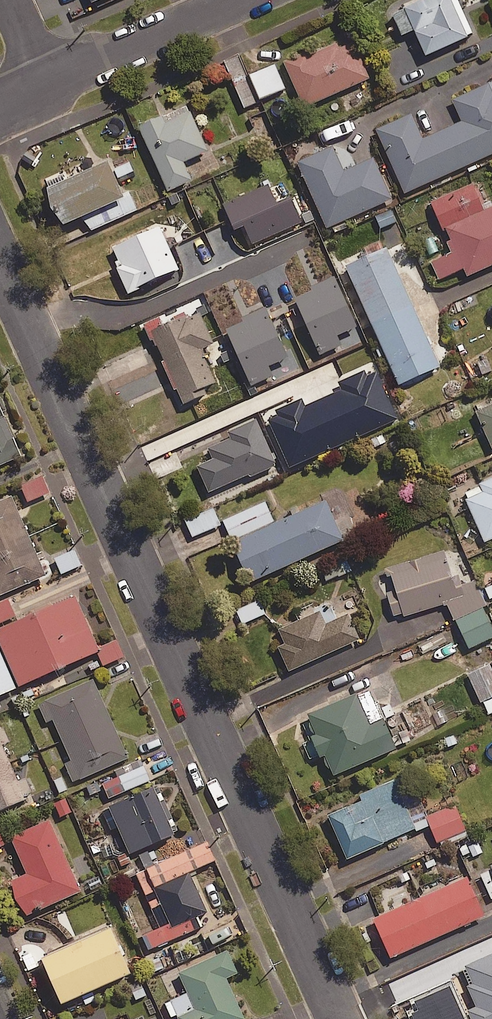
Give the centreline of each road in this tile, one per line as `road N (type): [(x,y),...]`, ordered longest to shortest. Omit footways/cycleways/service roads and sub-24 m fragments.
road 1 (residential): [(339,1018),(0,258)]
road 2 (residential): [(49,83),(235,0)]

